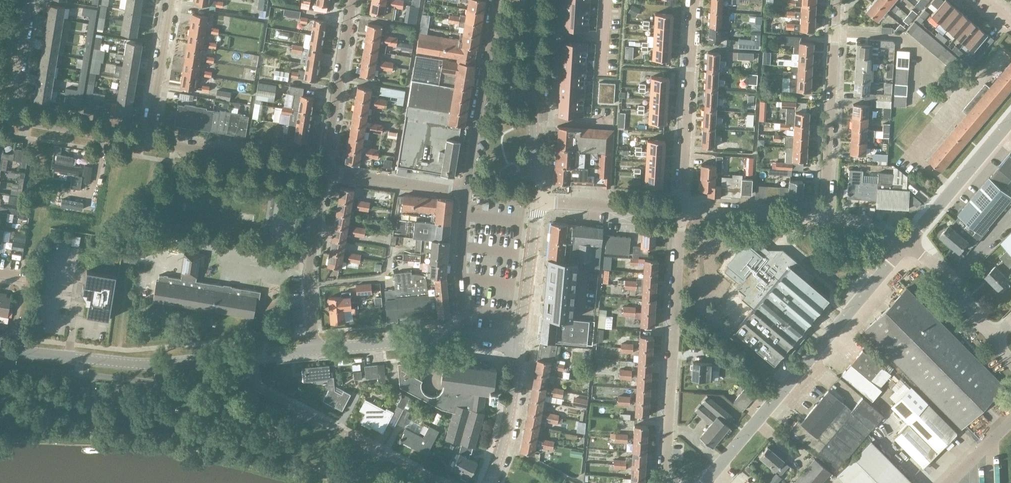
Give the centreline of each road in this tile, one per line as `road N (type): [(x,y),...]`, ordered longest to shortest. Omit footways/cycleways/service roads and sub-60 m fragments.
road 1 (residential): [(497,0),(466,193),(325,172)]
road 2 (unclassified): [(704,482),(905,245)]
road 3 (residential): [(675,482),(666,460),(681,211)]
road 4 (unclassified): [(246,357),(140,364),(0,350)]
road 5 (residential): [(439,482),(254,386),(246,357)]
road 6 (residential): [(822,219),(837,0)]
road 7 (residential): [(681,211),(694,0)]
road 8 (unclassified): [(314,350),(455,337),(519,346)]
road 9 (residential): [(325,172),(147,142)]
road 10 (residential): [(314,350),(307,276),(325,172)]
road 11 (residential): [(325,172),(351,0)]
road 12 (unclassified): [(905,245),(1010,120)]
road 13 (secondary): [(519,346),(537,201)]
road 14 (unclassified): [(681,211),(537,201)]
road 15 (residential): [(147,142),(171,0)]
road 16 (unclassified): [(822,219),(681,211)]
road 17 (residential): [(147,142),(9,119)]
road 18 (secondary): [(488,482),(519,346)]
road 19 (residential): [(532,112),(551,112),(558,0)]
road 20 (unclassified): [(992,337),(941,272),(905,245)]
road 21 (residential): [(9,119),(28,0)]

